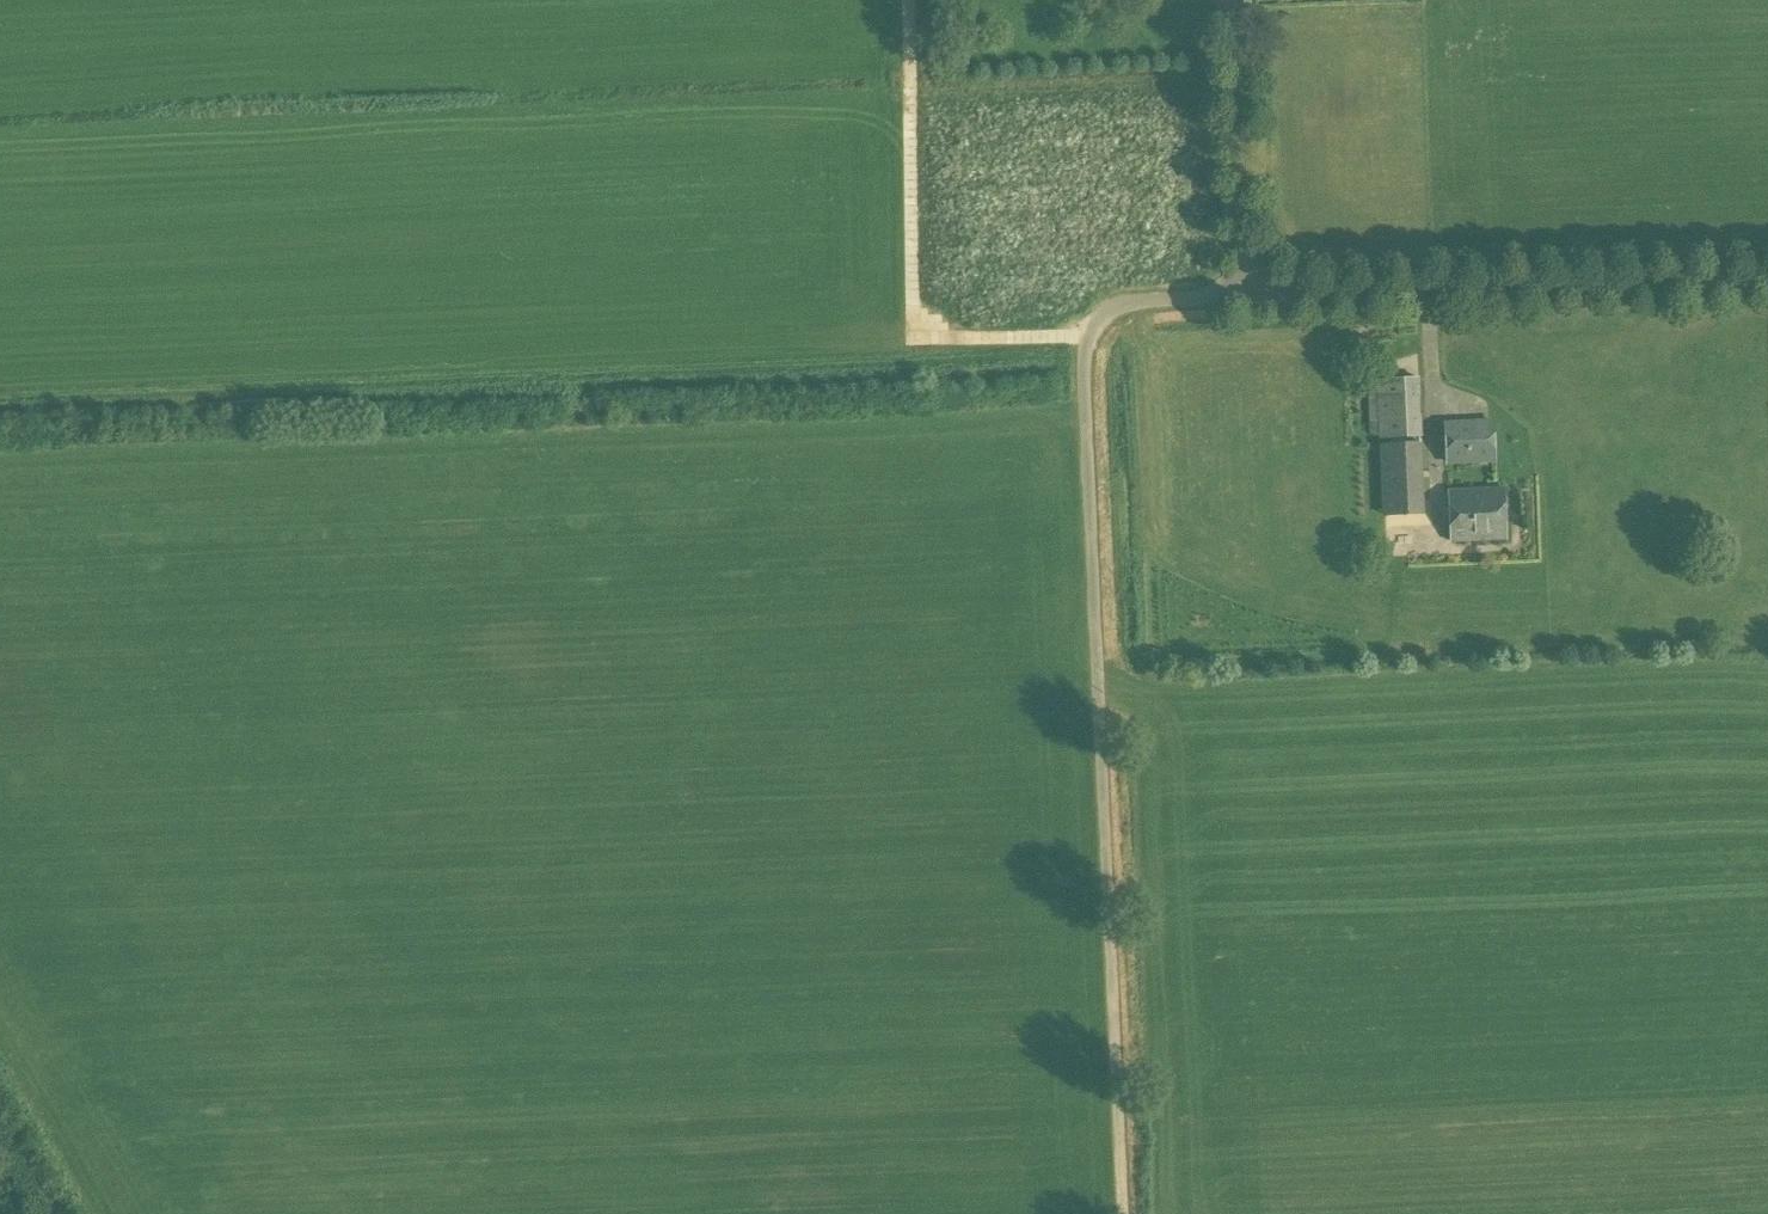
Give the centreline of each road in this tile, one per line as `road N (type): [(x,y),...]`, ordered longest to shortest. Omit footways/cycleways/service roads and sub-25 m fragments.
road 1 (unclassified): [(1121,1213),(1084,353),(1103,312),(1123,303),(1249,296)]
road 2 (unclassified): [(1249,296),(1767,272)]
road 3 (unclassified): [(1249,296),(1238,0)]

